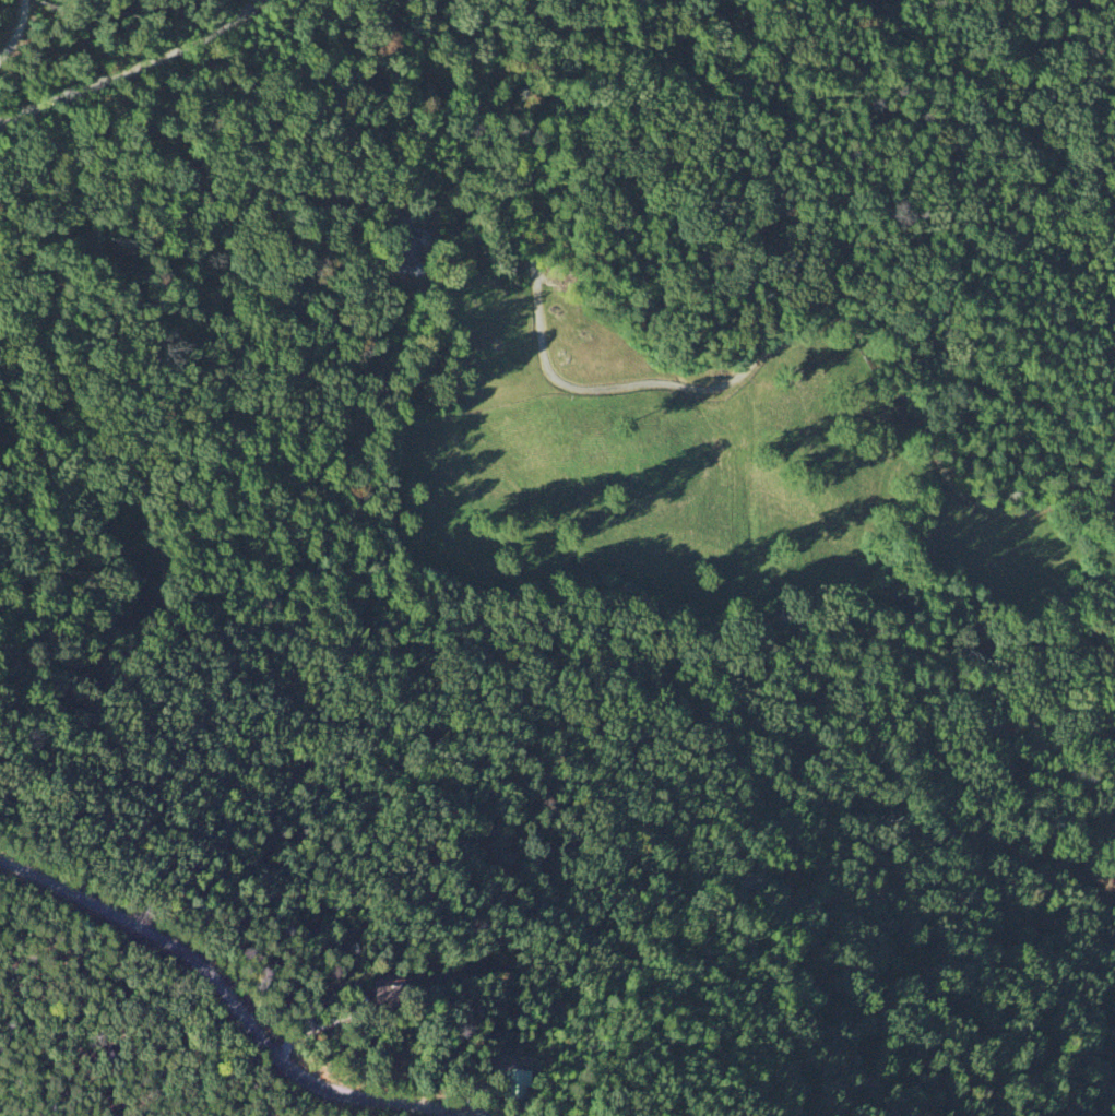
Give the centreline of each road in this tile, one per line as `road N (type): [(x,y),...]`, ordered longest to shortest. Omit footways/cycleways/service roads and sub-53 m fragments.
road 1 (residential): [(439,1115),(333,1101),(281,1066),(195,959),(112,911),(0,863)]
road 2 (residential): [(0,115),(139,69),(261,0)]

